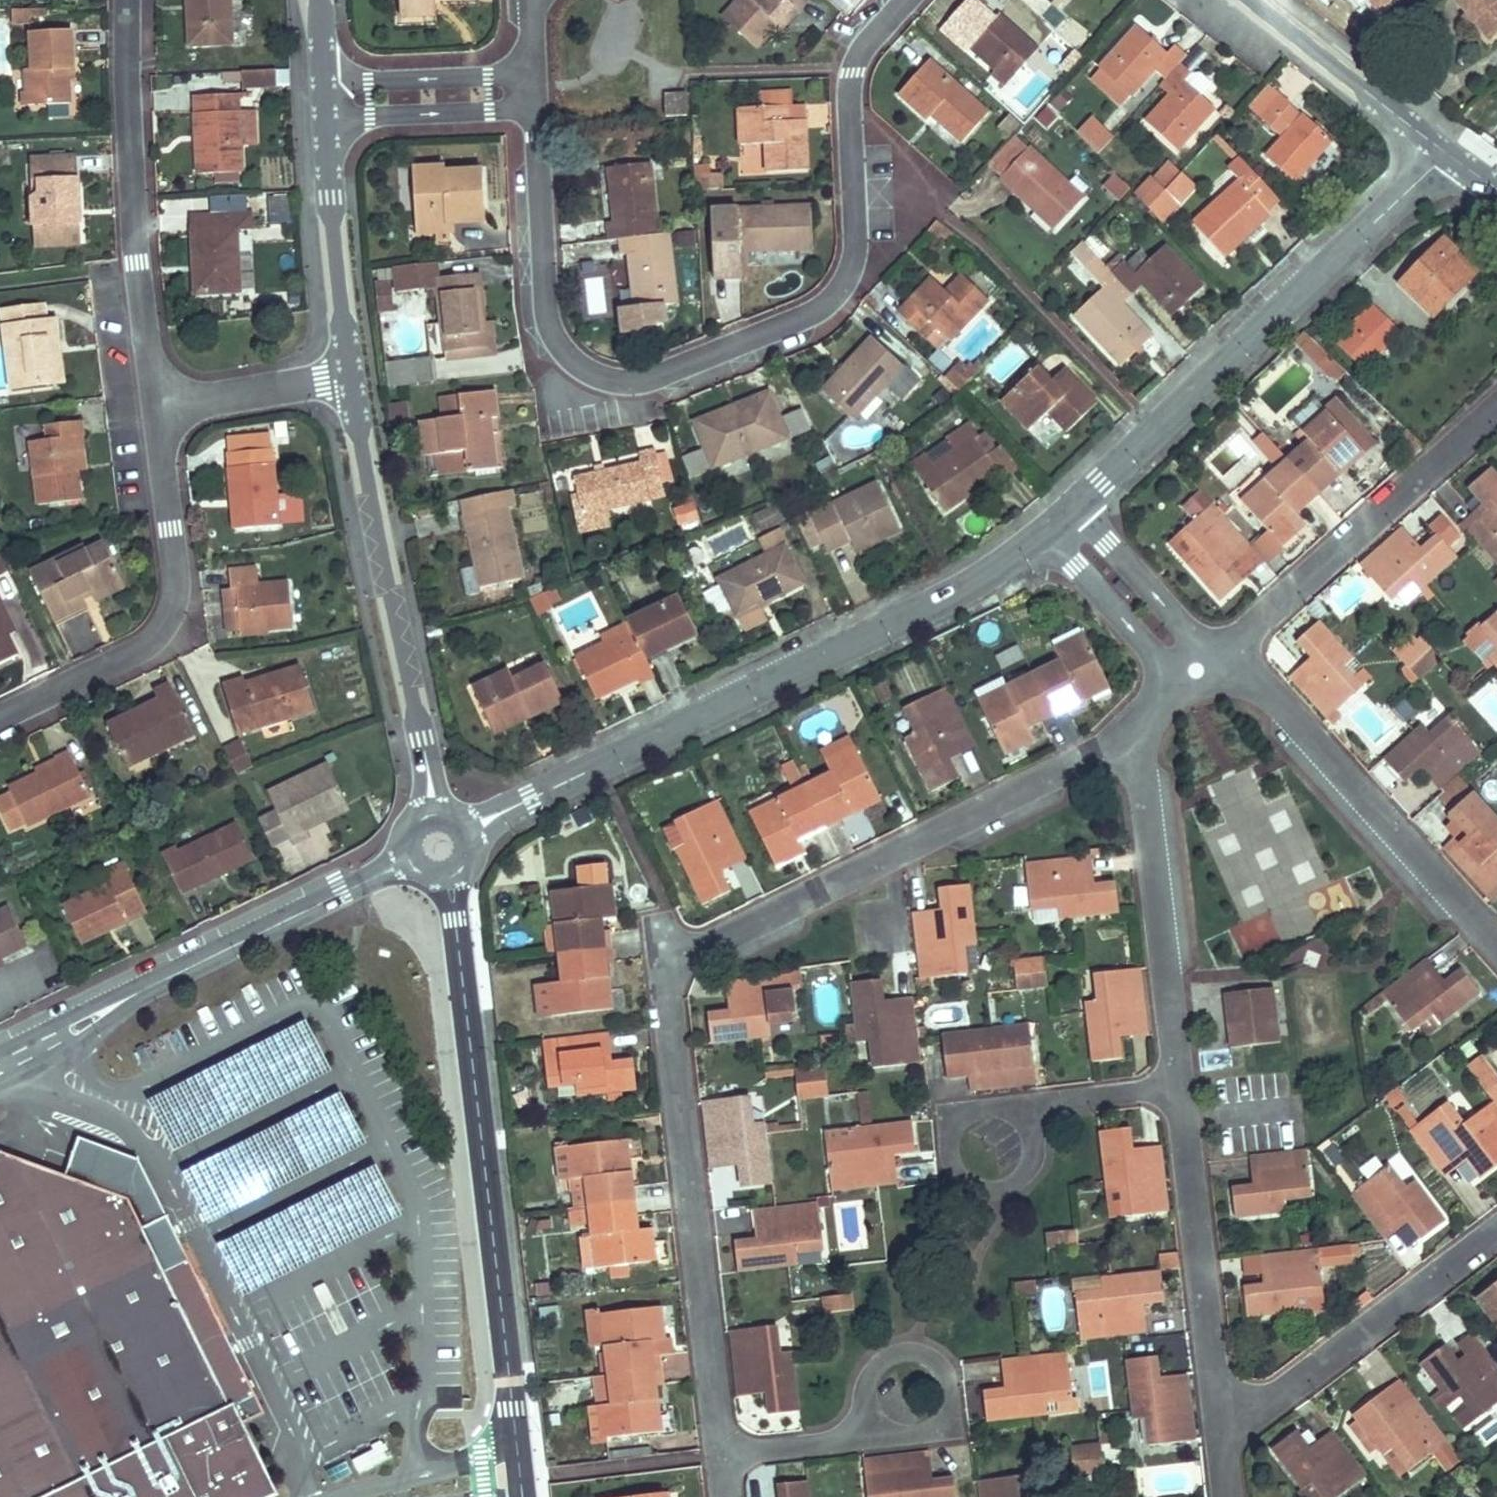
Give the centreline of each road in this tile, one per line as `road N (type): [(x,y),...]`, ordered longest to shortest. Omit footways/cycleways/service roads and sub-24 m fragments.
road 1 (residential): [(721,1456),(666,990),(677,967),(710,942),(1075,766),(1129,731)]
road 2 (residential): [(538,112),(553,335),(584,369),(626,384),(658,374),(803,317),(843,288),(857,257),(855,72),(867,46),(908,0)]
road 3 (residential): [(1044,533),(972,583),(440,842)]
road 4 (tertiary): [(440,842),(524,1496)]
road 5 (residential): [(1446,154),(1077,502)]
road 6 (residential): [(440,842),(0,1069)]
road 7 (tertiary): [(353,383),(440,842)]
road 8 (residential): [(1496,942),(1259,683),(1196,670)]
road 9 (residential): [(156,402),(177,580),(168,612),(129,656),(0,716)]
road 10 (residential): [(127,0),(137,259),(156,402)]
road 11 (residential): [(1196,670),(1496,404)]
road 12 (residential): [(1175,1084),(1144,781),(1129,731)]
road 13 (residential): [(1496,1229),(1273,1400),(1219,1414)]
road 14 (residential): [(1219,1414),(1175,1084)]
road 15 (residential): [(841,1440),(935,1431),(948,1387),(934,1359),(910,1351),(885,1357),(869,1378),(859,1419)]
road 16 (residential): [(1041,1106),(961,1113),(949,1157),(975,1189),(1003,1187),(1021,1176),(1034,1128)]
road 17 (tertiary): [(322,121),(353,383)]
road 18 (residential): [(1254,0),(1446,154)]
road 19 (residential): [(538,75),(367,83),(319,62)]
road 20 (residential): [(322,121),(538,112)]
road 21 (unclassified): [(1196,670),(1180,624),(1077,502)]
road 22 (unclassified): [(1044,533),(1152,652),(1196,670)]
road 23 (residential): [(156,402),(353,383)]
road 24 (residential): [(1175,1084),(1041,1106)]
road 25 (residential): [(721,1456),(841,1440)]

